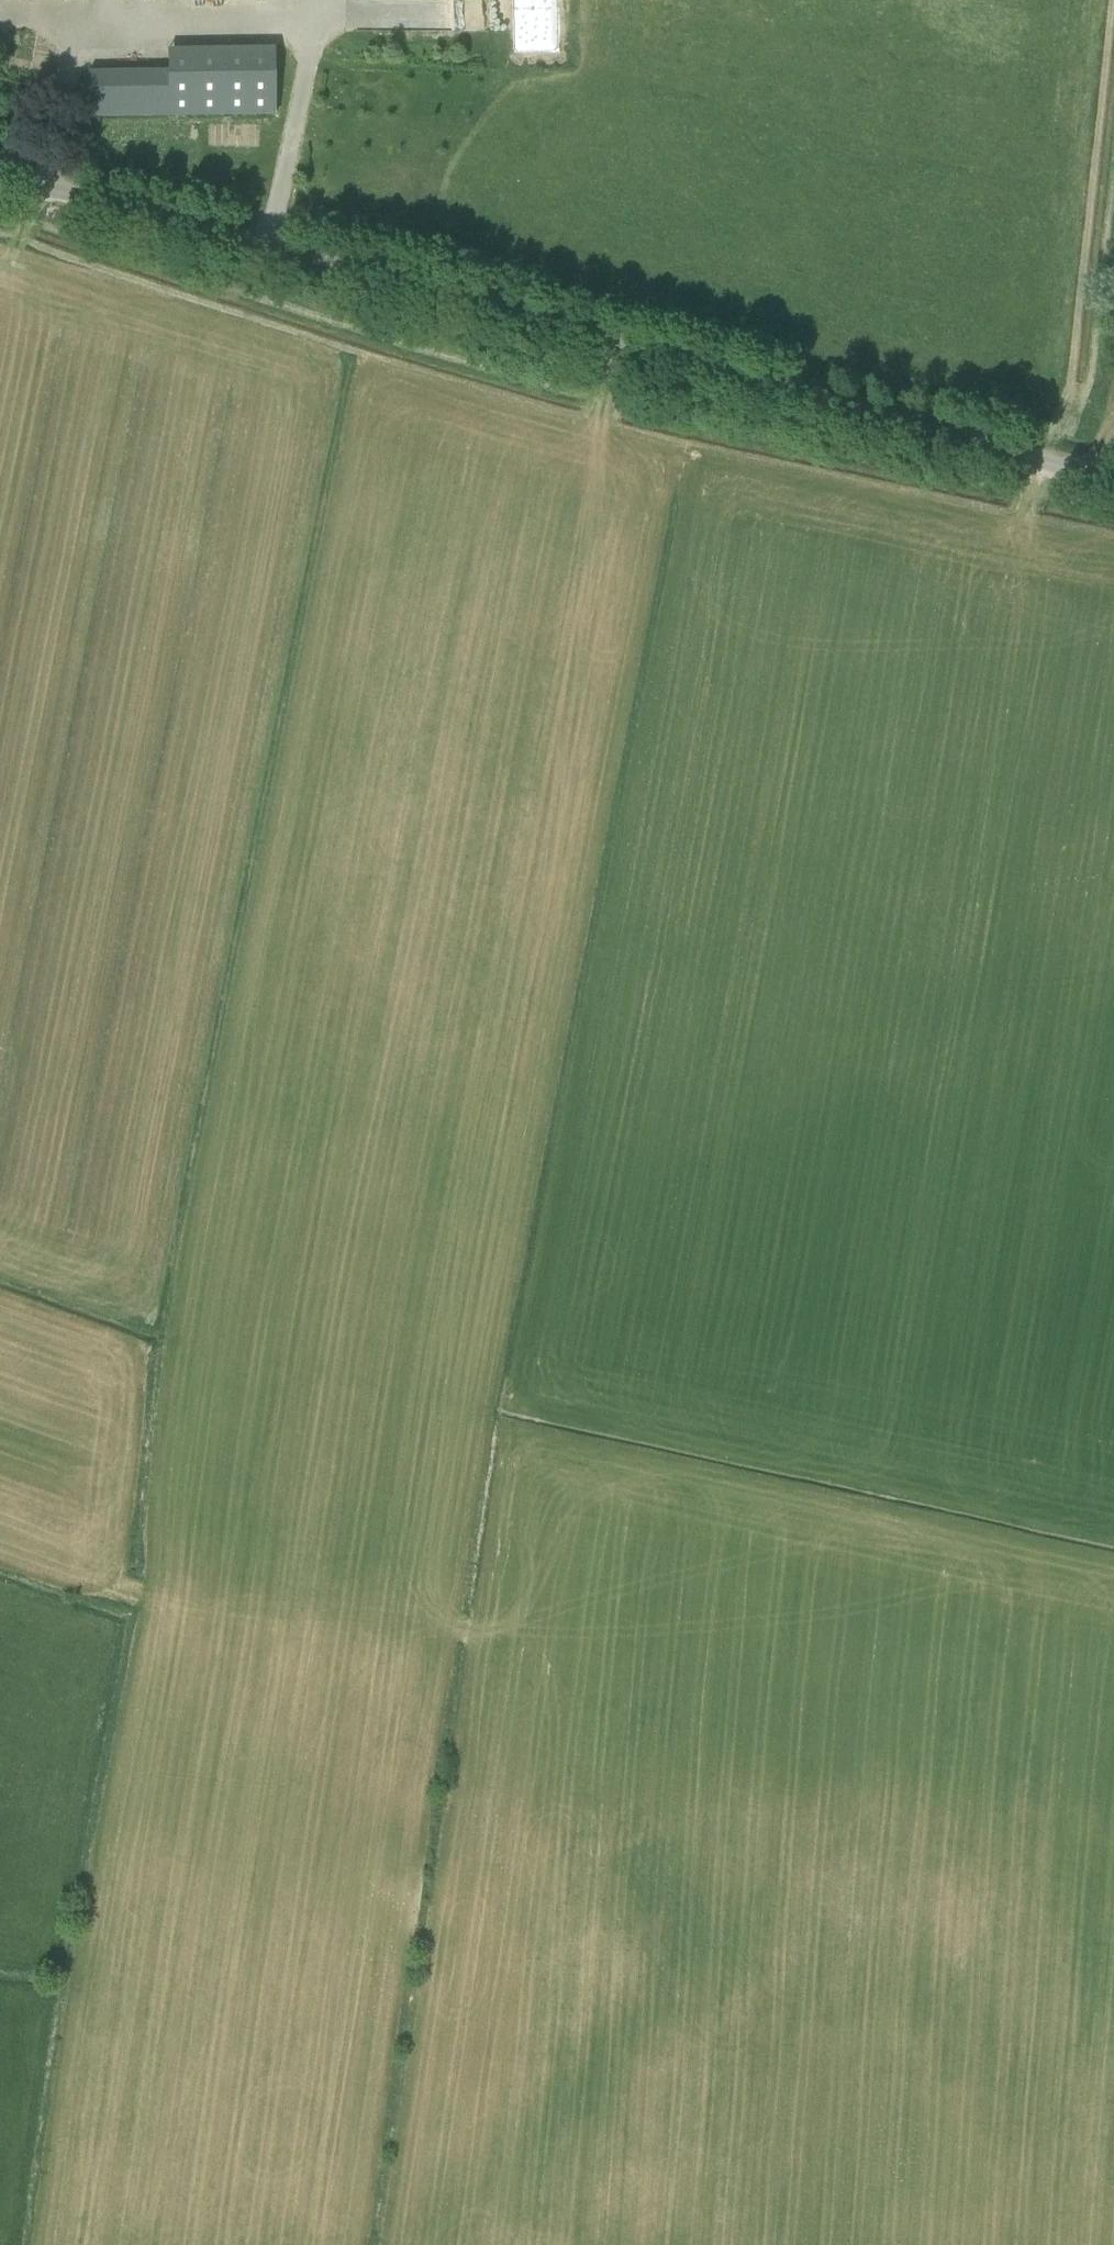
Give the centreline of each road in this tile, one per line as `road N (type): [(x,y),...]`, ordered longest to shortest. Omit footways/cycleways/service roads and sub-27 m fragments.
road 1 (unclassified): [(1113,467),(0,169)]

